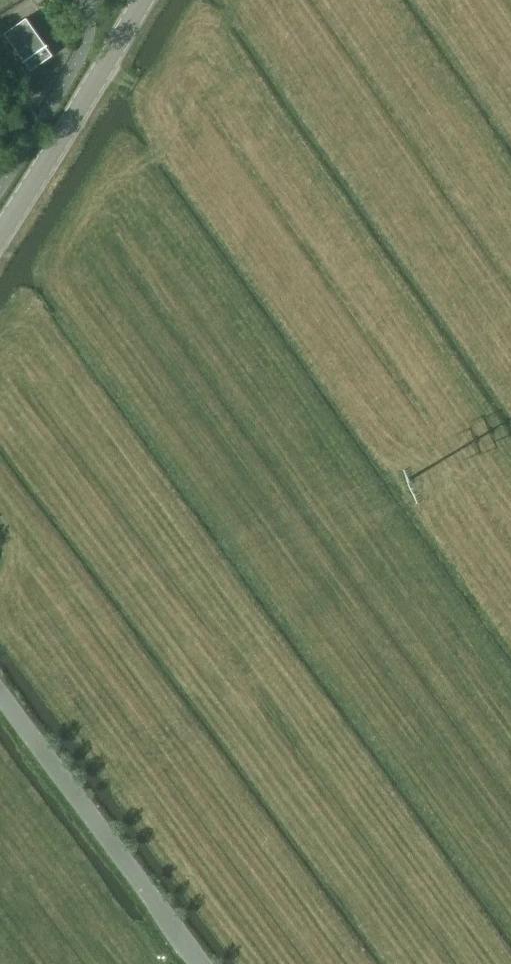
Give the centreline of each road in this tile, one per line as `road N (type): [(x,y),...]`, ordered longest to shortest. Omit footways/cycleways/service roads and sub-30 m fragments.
road 1 (unclassified): [(203,963),(0,694)]
road 2 (tertiary): [(0,237),(144,0)]

